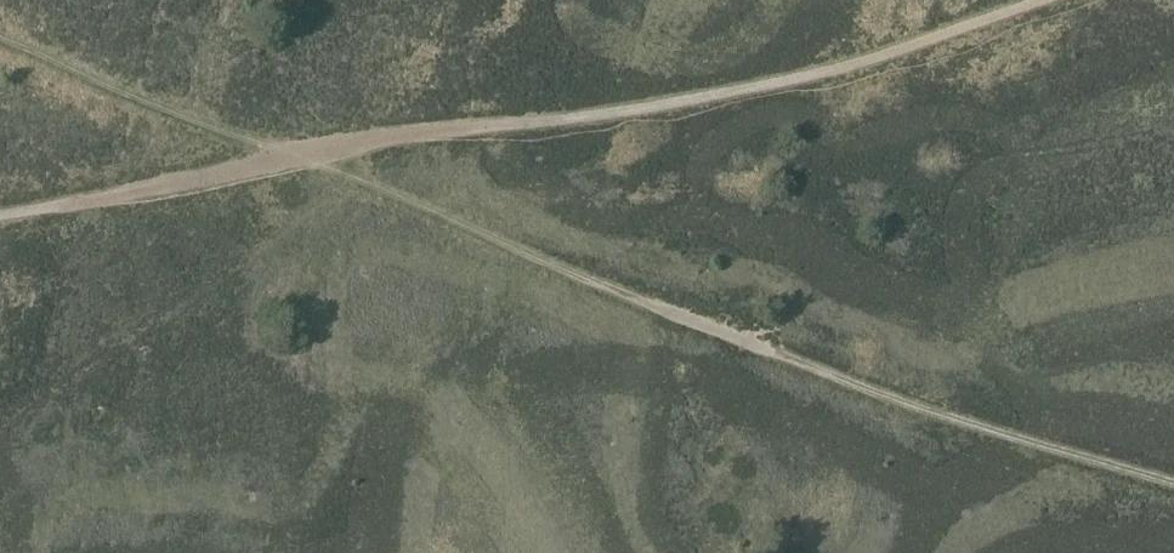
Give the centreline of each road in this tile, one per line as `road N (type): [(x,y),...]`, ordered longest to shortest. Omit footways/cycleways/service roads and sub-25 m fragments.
road 1 (track): [(1173,487),(970,431),(293,153)]
road 2 (track): [(293,153),(599,118),(743,90),(847,66),(1047,0)]
road 3 (track): [(0,42),(293,153)]
road 4 (track): [(293,153),(0,211)]

